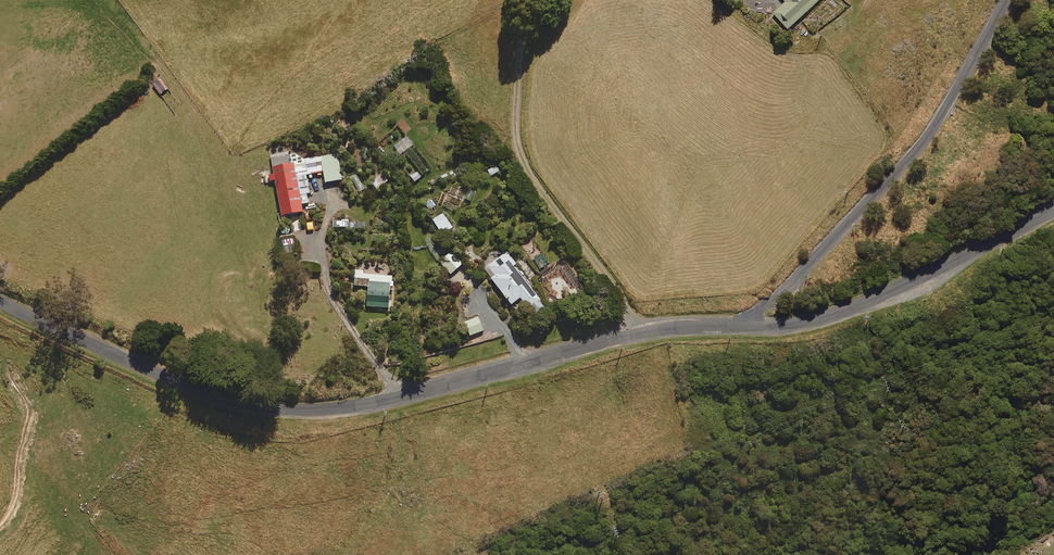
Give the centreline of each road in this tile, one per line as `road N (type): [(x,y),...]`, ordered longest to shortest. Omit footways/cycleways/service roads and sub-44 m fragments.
road 1 (unclassified): [(1053,198),(924,266),(807,314),(641,322),(380,392),(324,399),(234,394),(0,293)]

